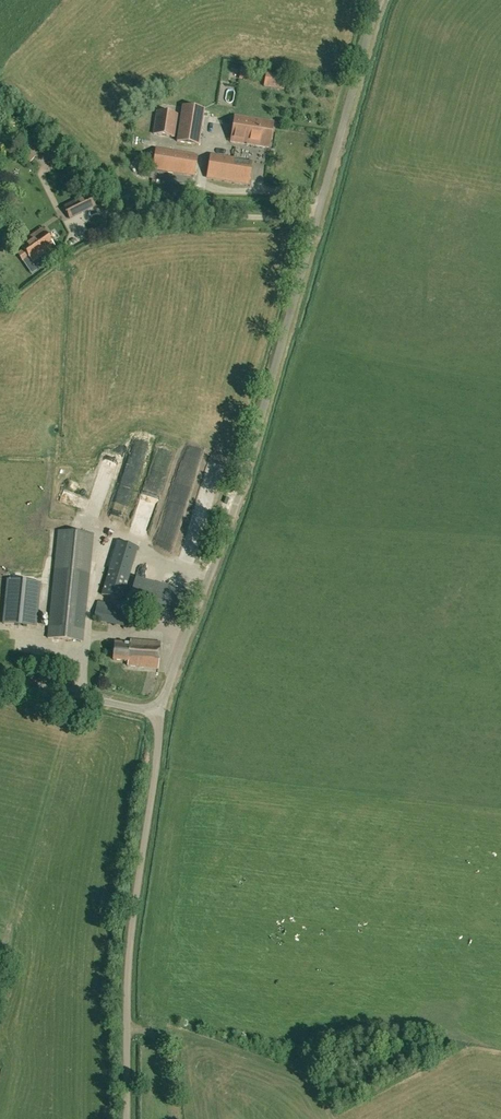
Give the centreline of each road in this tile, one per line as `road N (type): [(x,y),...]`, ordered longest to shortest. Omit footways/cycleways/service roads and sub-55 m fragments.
road 1 (unclassified): [(0,676),(140,709),(164,704),(268,403),(382,0)]
road 2 (track): [(128,1118),(130,936),(161,729),(157,707)]

